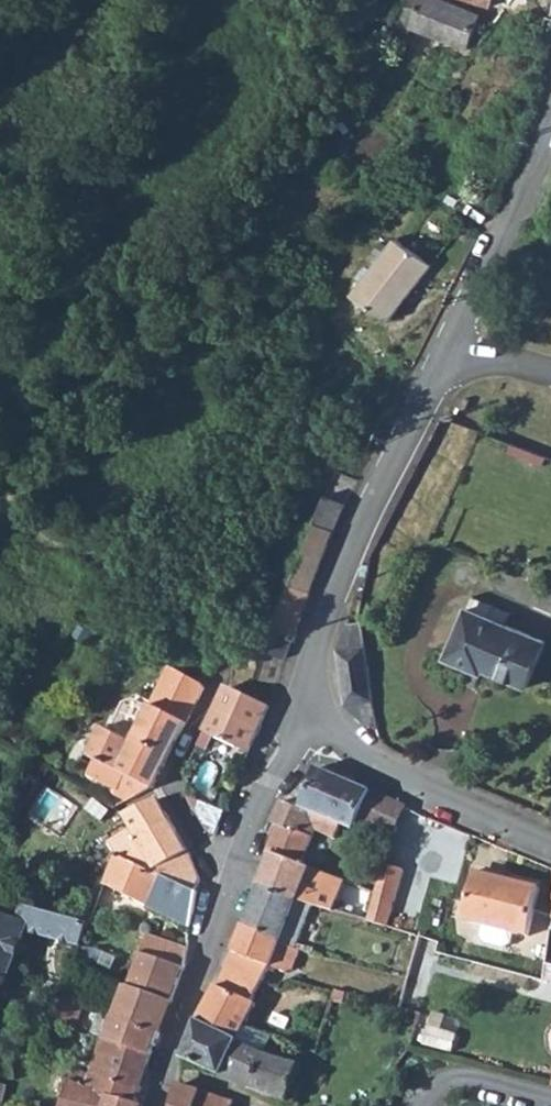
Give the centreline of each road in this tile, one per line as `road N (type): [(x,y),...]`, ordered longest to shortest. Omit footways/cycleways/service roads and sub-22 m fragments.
road 1 (residential): [(307,735),(328,612),(550,132)]
road 2 (residential): [(550,847),(307,735)]
road 3 (residential): [(230,888),(158,1105)]
road 4 (residential): [(217,689),(169,788),(230,888)]
road 5 (residential): [(307,735),(267,785),(230,888)]

